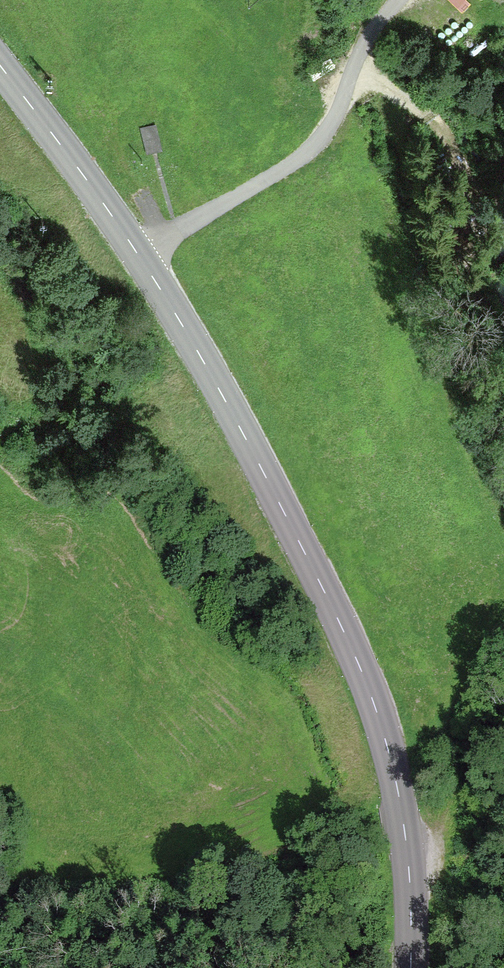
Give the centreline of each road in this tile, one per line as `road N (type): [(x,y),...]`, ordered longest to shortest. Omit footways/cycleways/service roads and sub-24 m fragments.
road 1 (tertiary): [(0,68),(171,304),(363,672),(402,813),(410,967)]
road 2 (track): [(136,250),(326,147),(371,42),(411,0)]
road 3 (track): [(410,881),(445,794),(503,727)]

